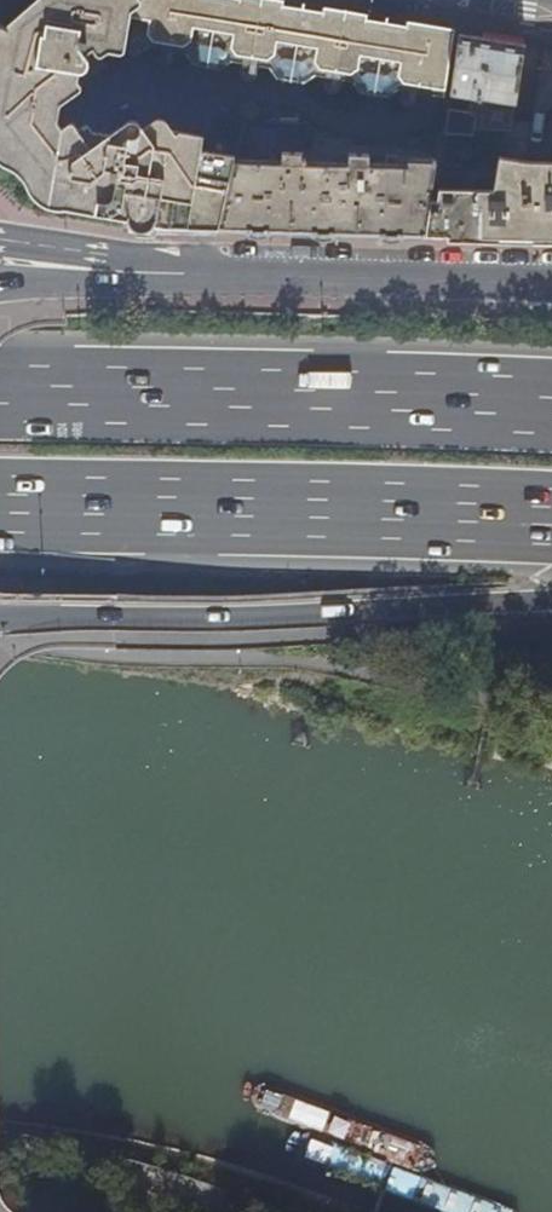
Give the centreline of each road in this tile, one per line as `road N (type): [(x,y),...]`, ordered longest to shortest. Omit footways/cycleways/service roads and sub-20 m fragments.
road 1 (motorway): [(0,616),(215,615),(551,599)]
road 2 (motorway): [(0,503),(551,517)]
road 3 (motorway): [(551,406),(0,395)]
road 4 (secondary): [(198,273),(0,240)]
road 5 (secondary): [(0,281),(198,273)]
road 6 (secondary): [(366,276),(551,283)]
road 7 (secondary): [(366,276),(198,273)]

